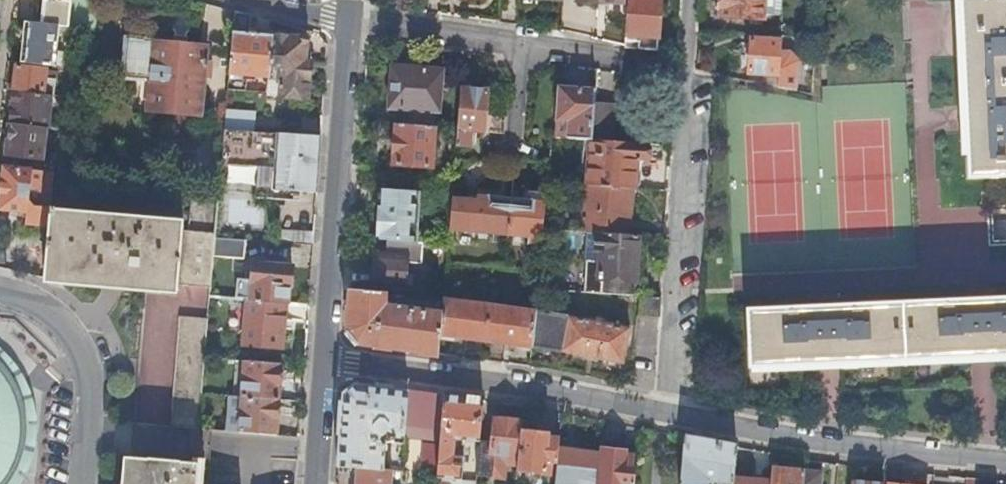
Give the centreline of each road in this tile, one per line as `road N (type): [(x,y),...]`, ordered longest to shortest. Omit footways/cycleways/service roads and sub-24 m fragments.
road 1 (residential): [(691,0),(665,414)]
road 2 (residential): [(665,414),(814,441),(1005,460)]
road 3 (residential): [(327,357),(665,414)]
road 4 (residential): [(353,24),(327,357)]
road 5 (residential): [(88,483),(94,389),(87,357),(50,311),(0,292)]
road 6 (residential): [(353,24),(522,50)]
road 7 (residential): [(327,357),(316,483)]

